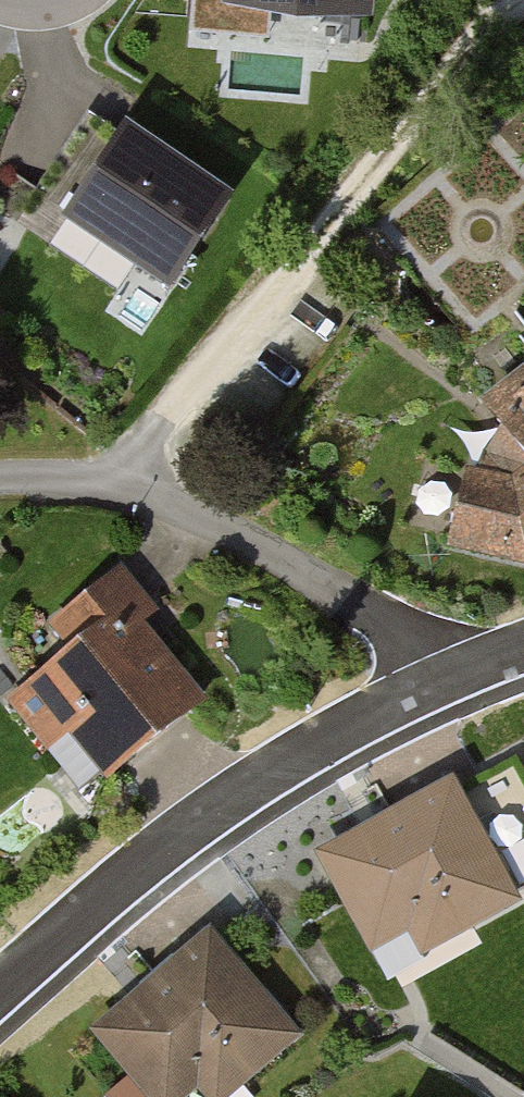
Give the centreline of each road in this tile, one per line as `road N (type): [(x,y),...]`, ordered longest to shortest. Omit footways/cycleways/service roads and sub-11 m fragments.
road 1 (residential): [(0,1009),(232,811),(451,678)]
road 2 (residential): [(451,678),(390,626),(244,533),(186,507),(93,478),(0,478)]

